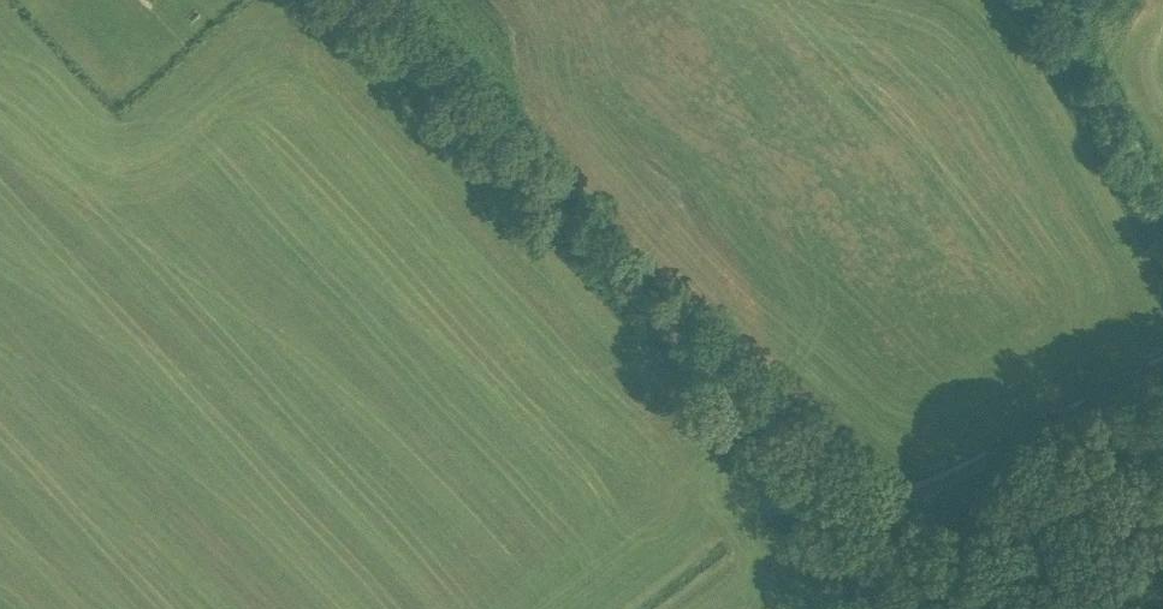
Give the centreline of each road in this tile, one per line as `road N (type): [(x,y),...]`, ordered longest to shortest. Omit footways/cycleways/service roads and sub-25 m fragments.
road 1 (track): [(368,0),(590,246),(806,454),(873,557),(892,608)]

